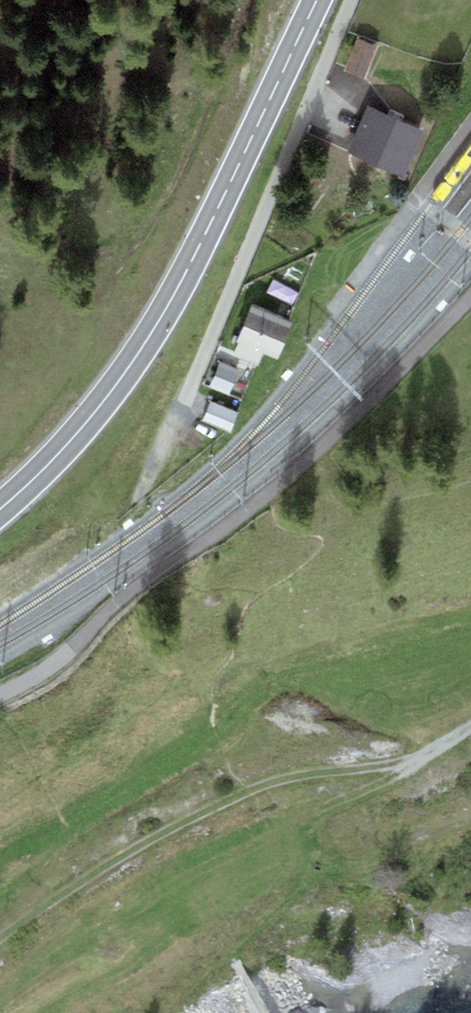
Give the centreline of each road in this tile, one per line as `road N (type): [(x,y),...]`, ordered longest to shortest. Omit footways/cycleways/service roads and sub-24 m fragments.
road 1 (unclassified): [(0,697),(48,671),(150,577),(228,527),(470,296)]
road 2 (primary): [(317,0),(150,335),(98,408),(0,509)]
road 3 (track): [(470,728),(412,760),(283,779),(248,792),(104,867),(0,941)]
road 4 (track): [(185,402),(128,523),(136,559),(150,577)]

